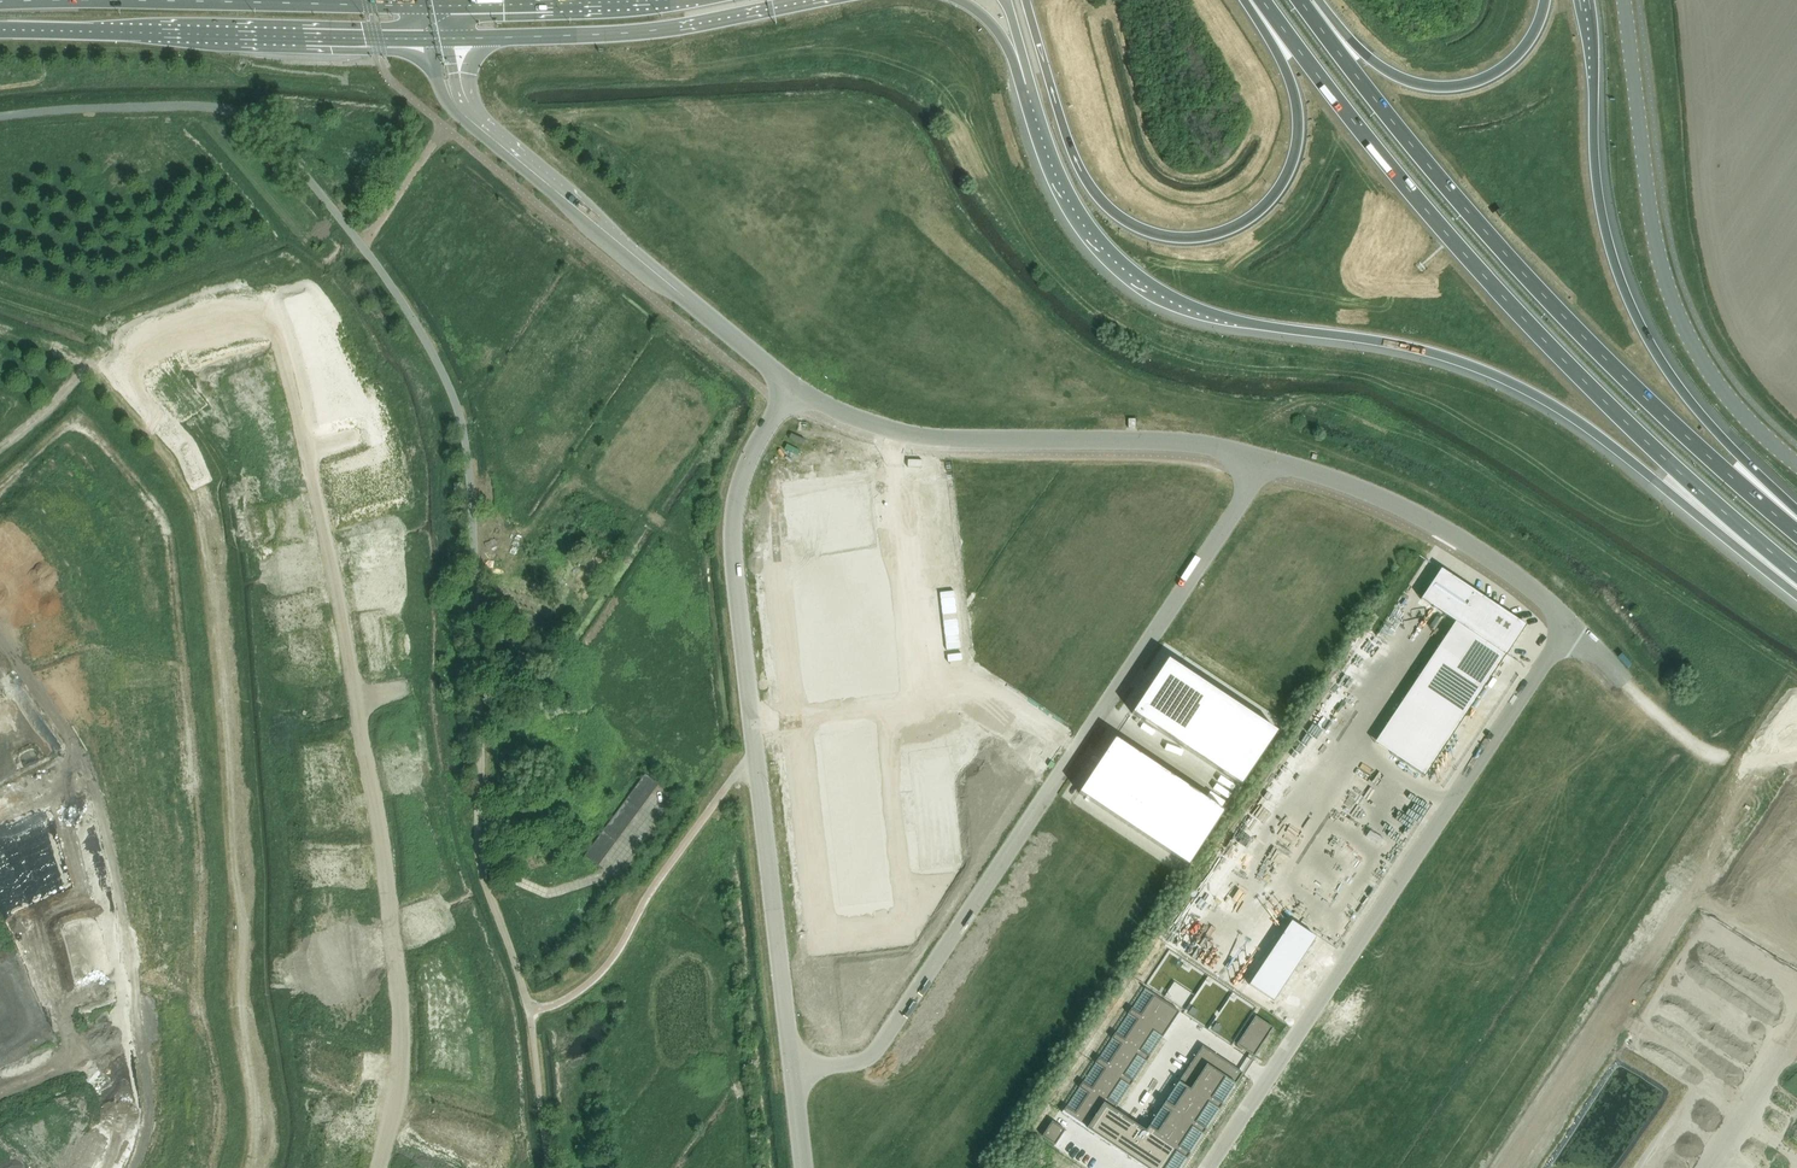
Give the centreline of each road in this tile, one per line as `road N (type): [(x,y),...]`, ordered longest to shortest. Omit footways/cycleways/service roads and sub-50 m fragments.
road 1 (unclassified): [(755,745),(606,968),(580,991),(529,1013),(477,846),(481,768),(469,469),(452,394),(423,336),(289,155),(248,120),(203,106),(0,118)]
road 2 (unclassified): [(1268,458),(1419,516),(1515,576),(1571,624),(1208,1167)]
road 3 (motorway): [(1030,81),(1076,204),(1104,243),(1152,286),(1217,317),(1416,350),(1516,387),(1600,438),(1796,587)]
road 4 (unclassified): [(1268,458),(885,1040),(861,1061),(793,1077)]
road 5 (trunk): [(1252,0),(1294,89),(1299,154),(1265,212),(1238,231),(1191,242),(1141,232),(1093,191),(1072,153),(1026,0)]
road 6 (motorway): [(1796,519),(1681,392),(1622,283),(1598,191),(1589,0)]
road 7 (unclassified): [(1796,465),(1724,390),(1673,302),(1652,221),(1624,0)]
road 8 (motorway): [(1443,229),(1619,416),(1796,576)]
road 9 (unclassified): [(791,386),(855,420),(915,437),(1175,443),(1268,458)]
road 10 (motorway): [(1796,533),(1629,382),(1467,210)]
road 11 (unclassified): [(459,110),(791,386)]
road 12 (trunk): [(0,26),(428,35)]
road 13 (track): [(360,745),(377,819),(399,1038),(381,1167)]
road 14 (trunk): [(423,6),(0,2)]
road 15 (unclassified): [(791,386),(748,461),(733,513),(755,745)]
road 16 (trunk): [(446,35),(655,27),(791,0)]
road 17 (unclassified): [(755,745),(793,1077)]
road 18 (trunk): [(1548,0),(1530,47),(1510,67),(1449,91),(1398,80),(1311,0)]
road 19 (trunk): [(1264,0),(1443,229)]
road 20 (trunk): [(1467,210),(1300,0)]
road 21 (trunk): [(667,0),(440,6)]
road 22 (track): [(0,1040),(45,1010),(55,989),(0,902)]
road 23 (track): [(529,1013),(551,1167)]
road 24 (track): [(1627,686),(1679,734),(1729,759)]
road 25 (track): [(0,701),(19,694),(39,714),(35,736),(0,765)]

